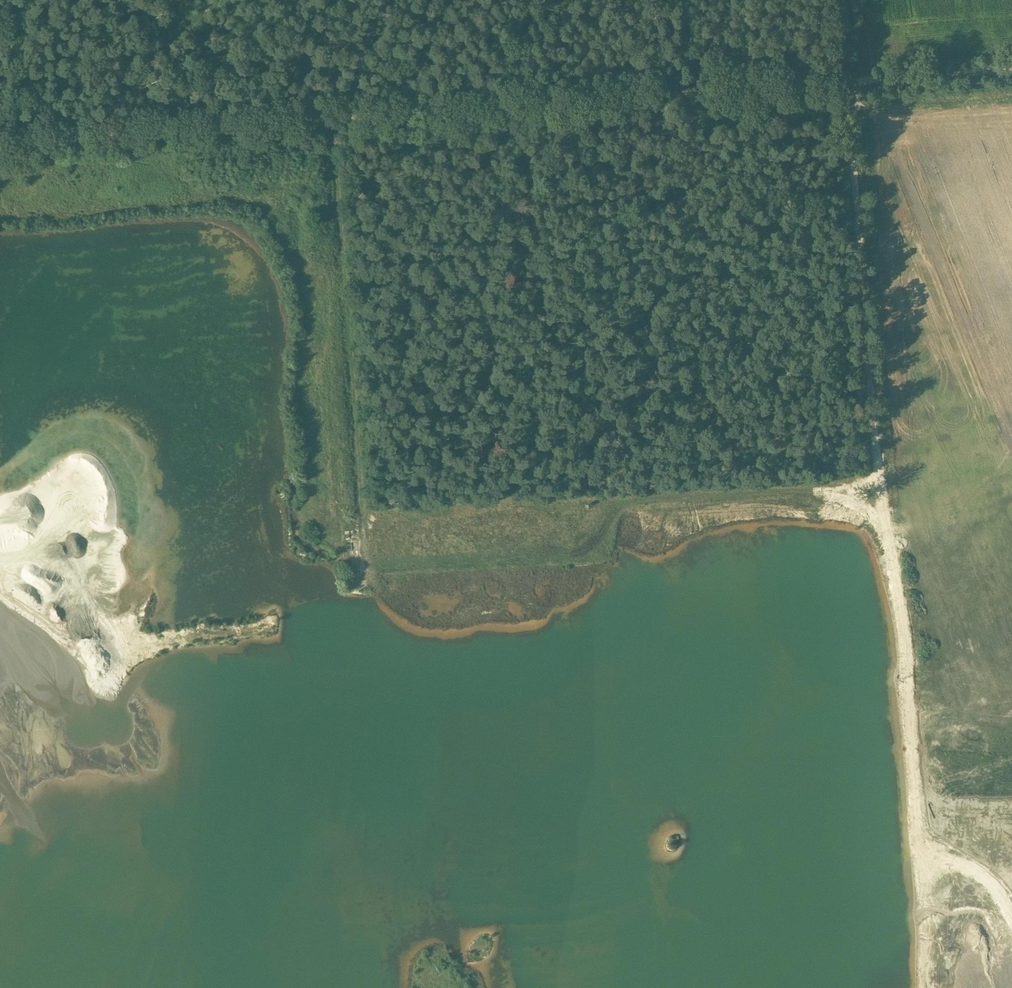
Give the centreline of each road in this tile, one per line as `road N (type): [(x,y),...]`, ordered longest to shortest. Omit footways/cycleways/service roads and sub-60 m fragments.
road 1 (track): [(1011,72),(0,146)]

